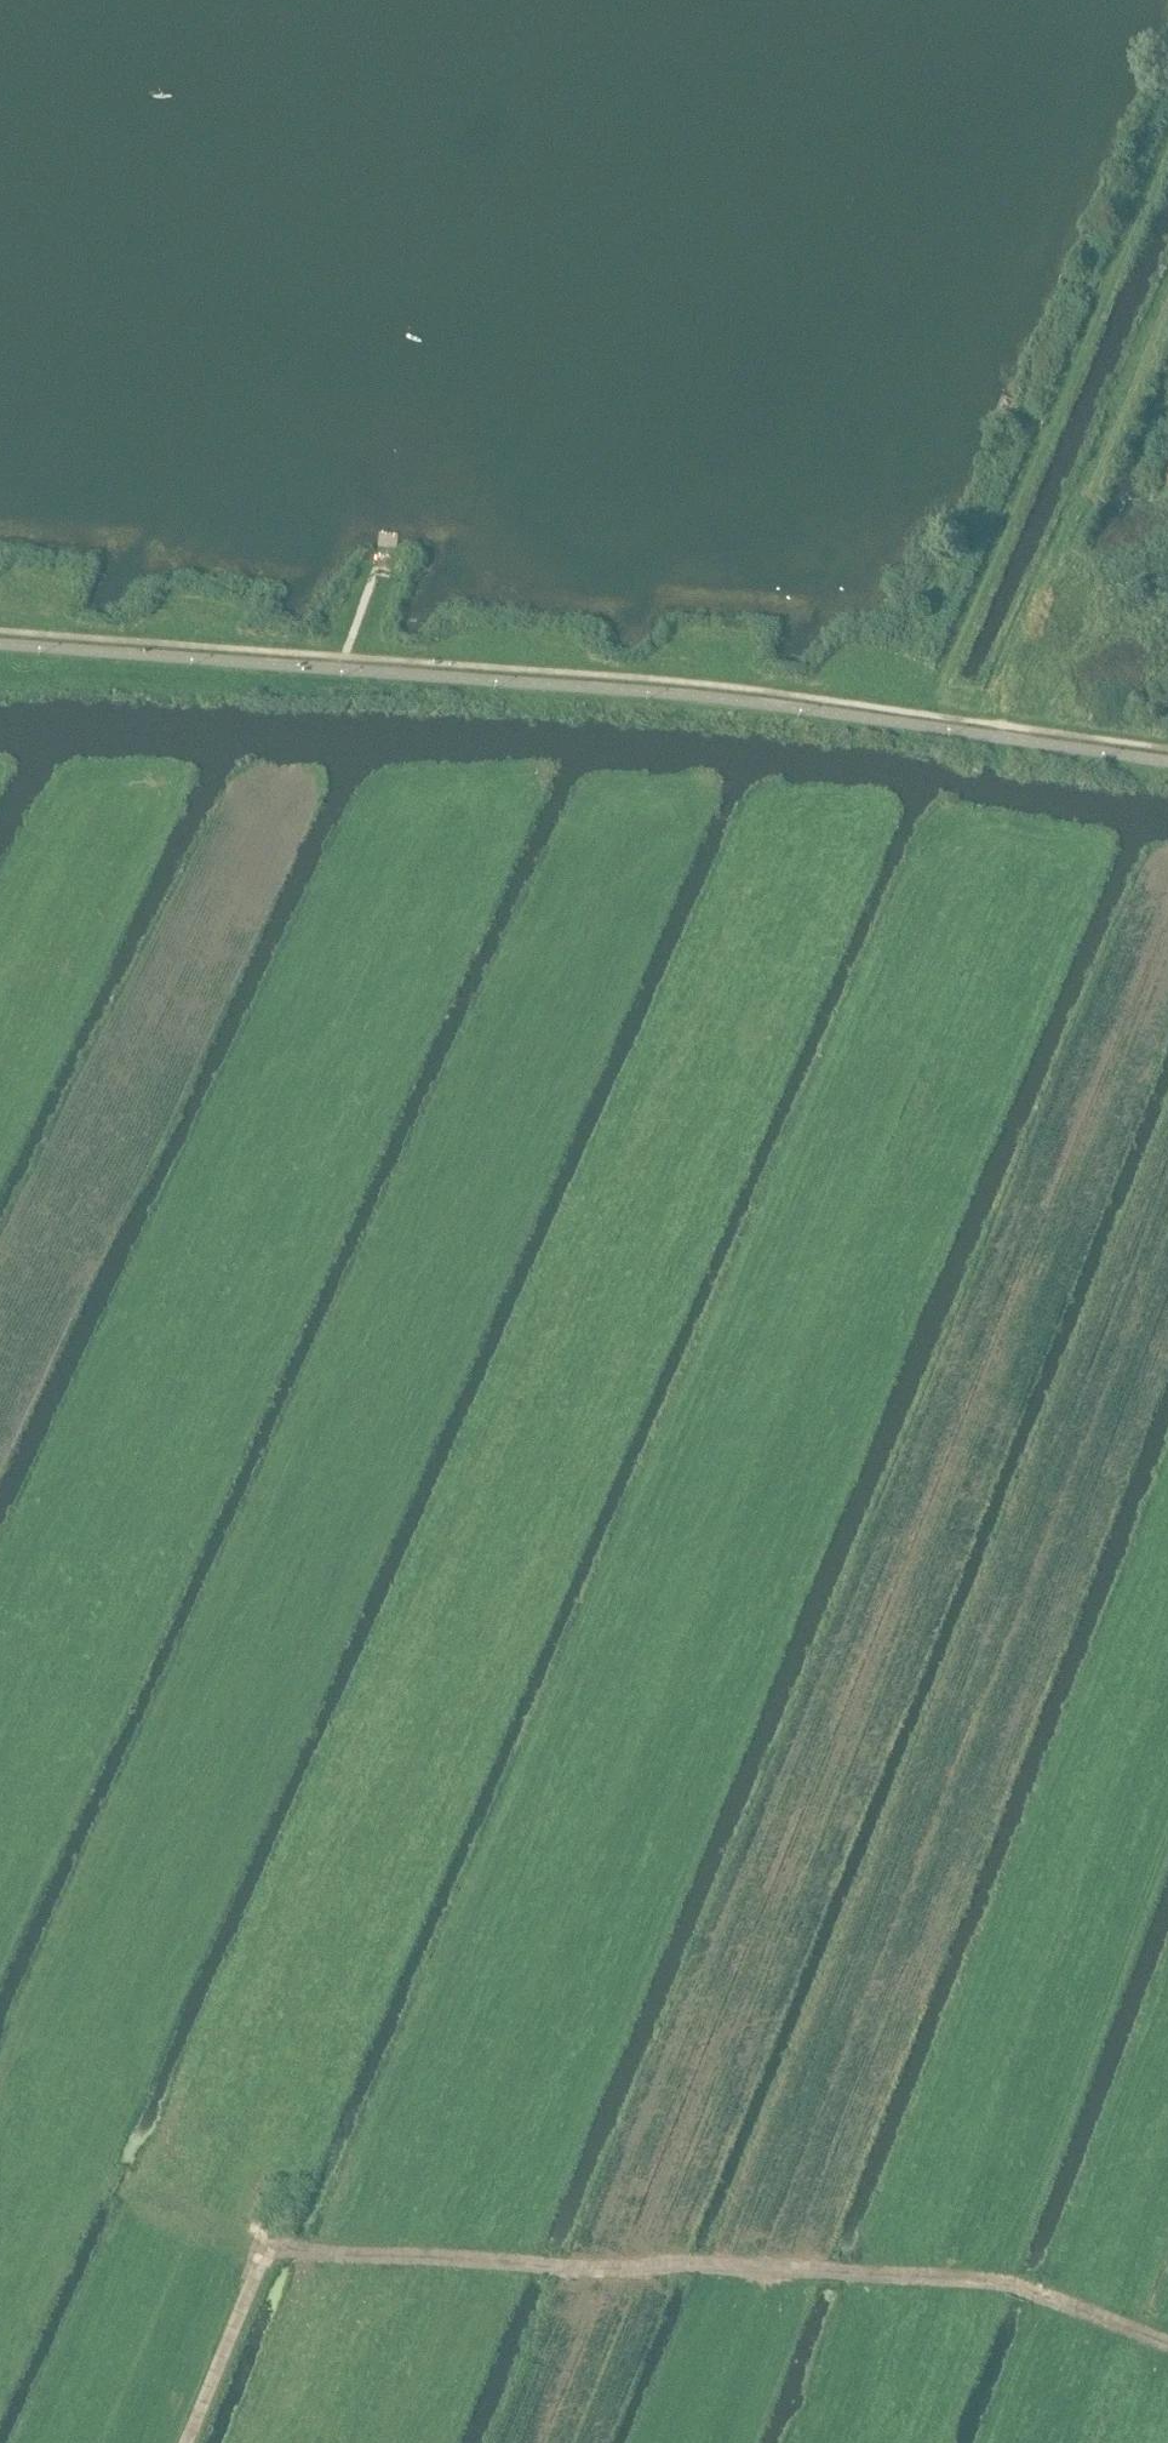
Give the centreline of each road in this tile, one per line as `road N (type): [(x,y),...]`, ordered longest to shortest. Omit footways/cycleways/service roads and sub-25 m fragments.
road 1 (track): [(1167,2346),(1032,2293),(978,2282),(264,2251)]
road 2 (track): [(0,2136),(264,2251),(181,2442)]

